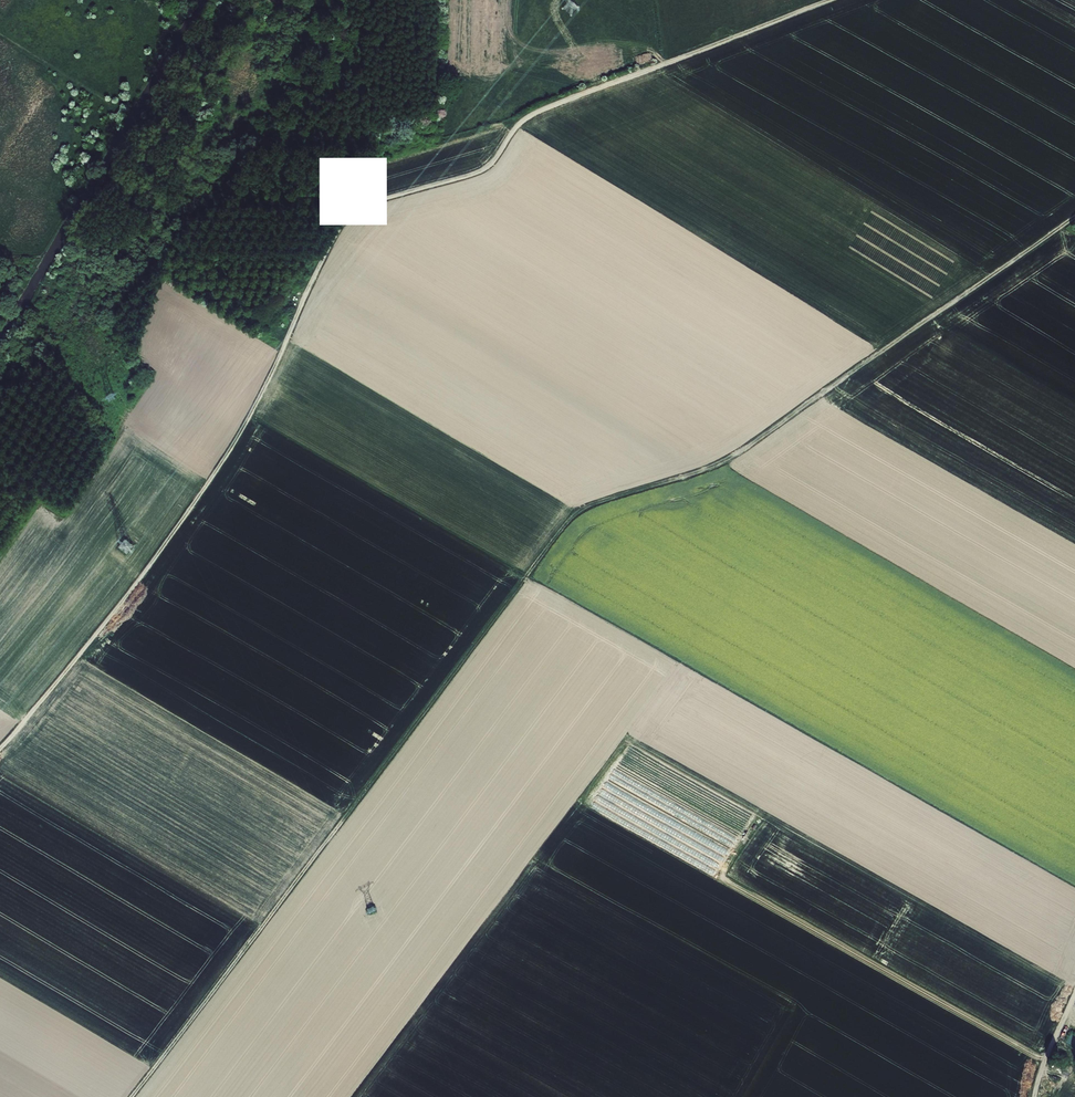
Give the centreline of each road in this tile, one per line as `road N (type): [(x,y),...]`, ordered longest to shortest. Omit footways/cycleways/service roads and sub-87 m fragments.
road 1 (track): [(131,1096),(582,506),(720,462),(1074,216)]
road 2 (track): [(0,744),(110,612),(232,439),(342,215),(491,173),(517,121),(532,110),(828,0)]
road 3 (track): [(247,413),(1074,883)]

